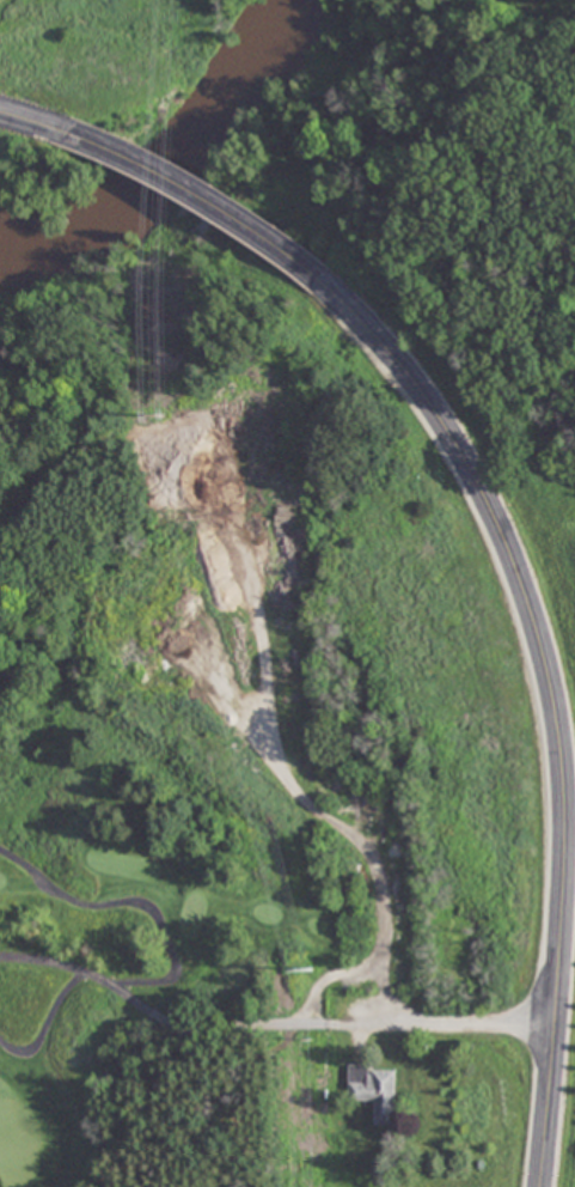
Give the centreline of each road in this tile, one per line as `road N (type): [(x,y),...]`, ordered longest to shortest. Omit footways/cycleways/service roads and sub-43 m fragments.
road 1 (secondary): [(540,1186),(565,827),(545,661),(518,573),(471,476),(406,378),(316,276)]
road 2 (secondary): [(316,276),(219,195),(90,130)]
road 3 (residential): [(555,1025),(371,1023)]

